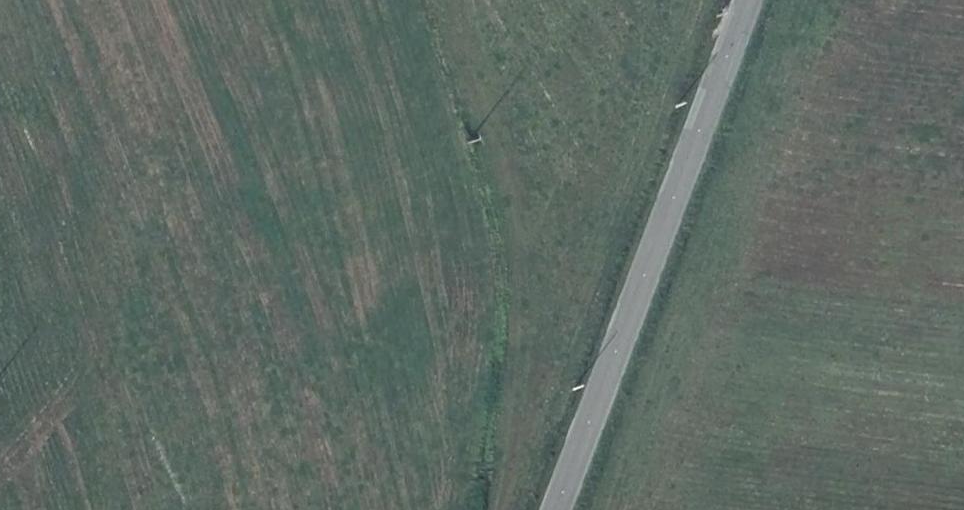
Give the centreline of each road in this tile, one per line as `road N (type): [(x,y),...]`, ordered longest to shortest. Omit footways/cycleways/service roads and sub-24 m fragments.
road 1 (tertiary): [(748,0),(554,509)]

